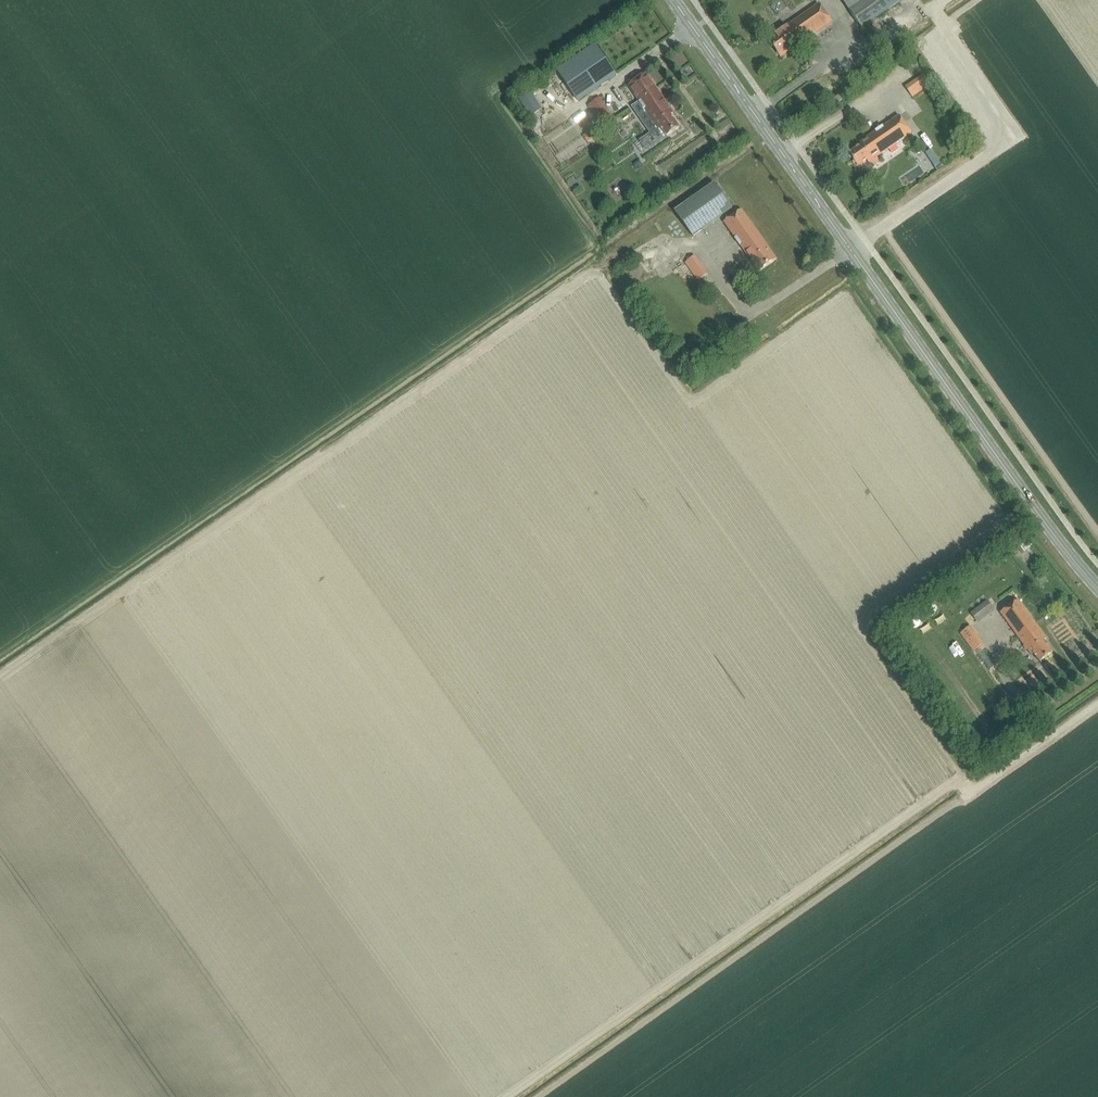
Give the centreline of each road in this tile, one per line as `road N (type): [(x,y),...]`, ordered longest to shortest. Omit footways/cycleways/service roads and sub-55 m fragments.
road 1 (secondary): [(1097,589),(850,248)]
road 2 (secondary): [(850,248),(674,0)]

